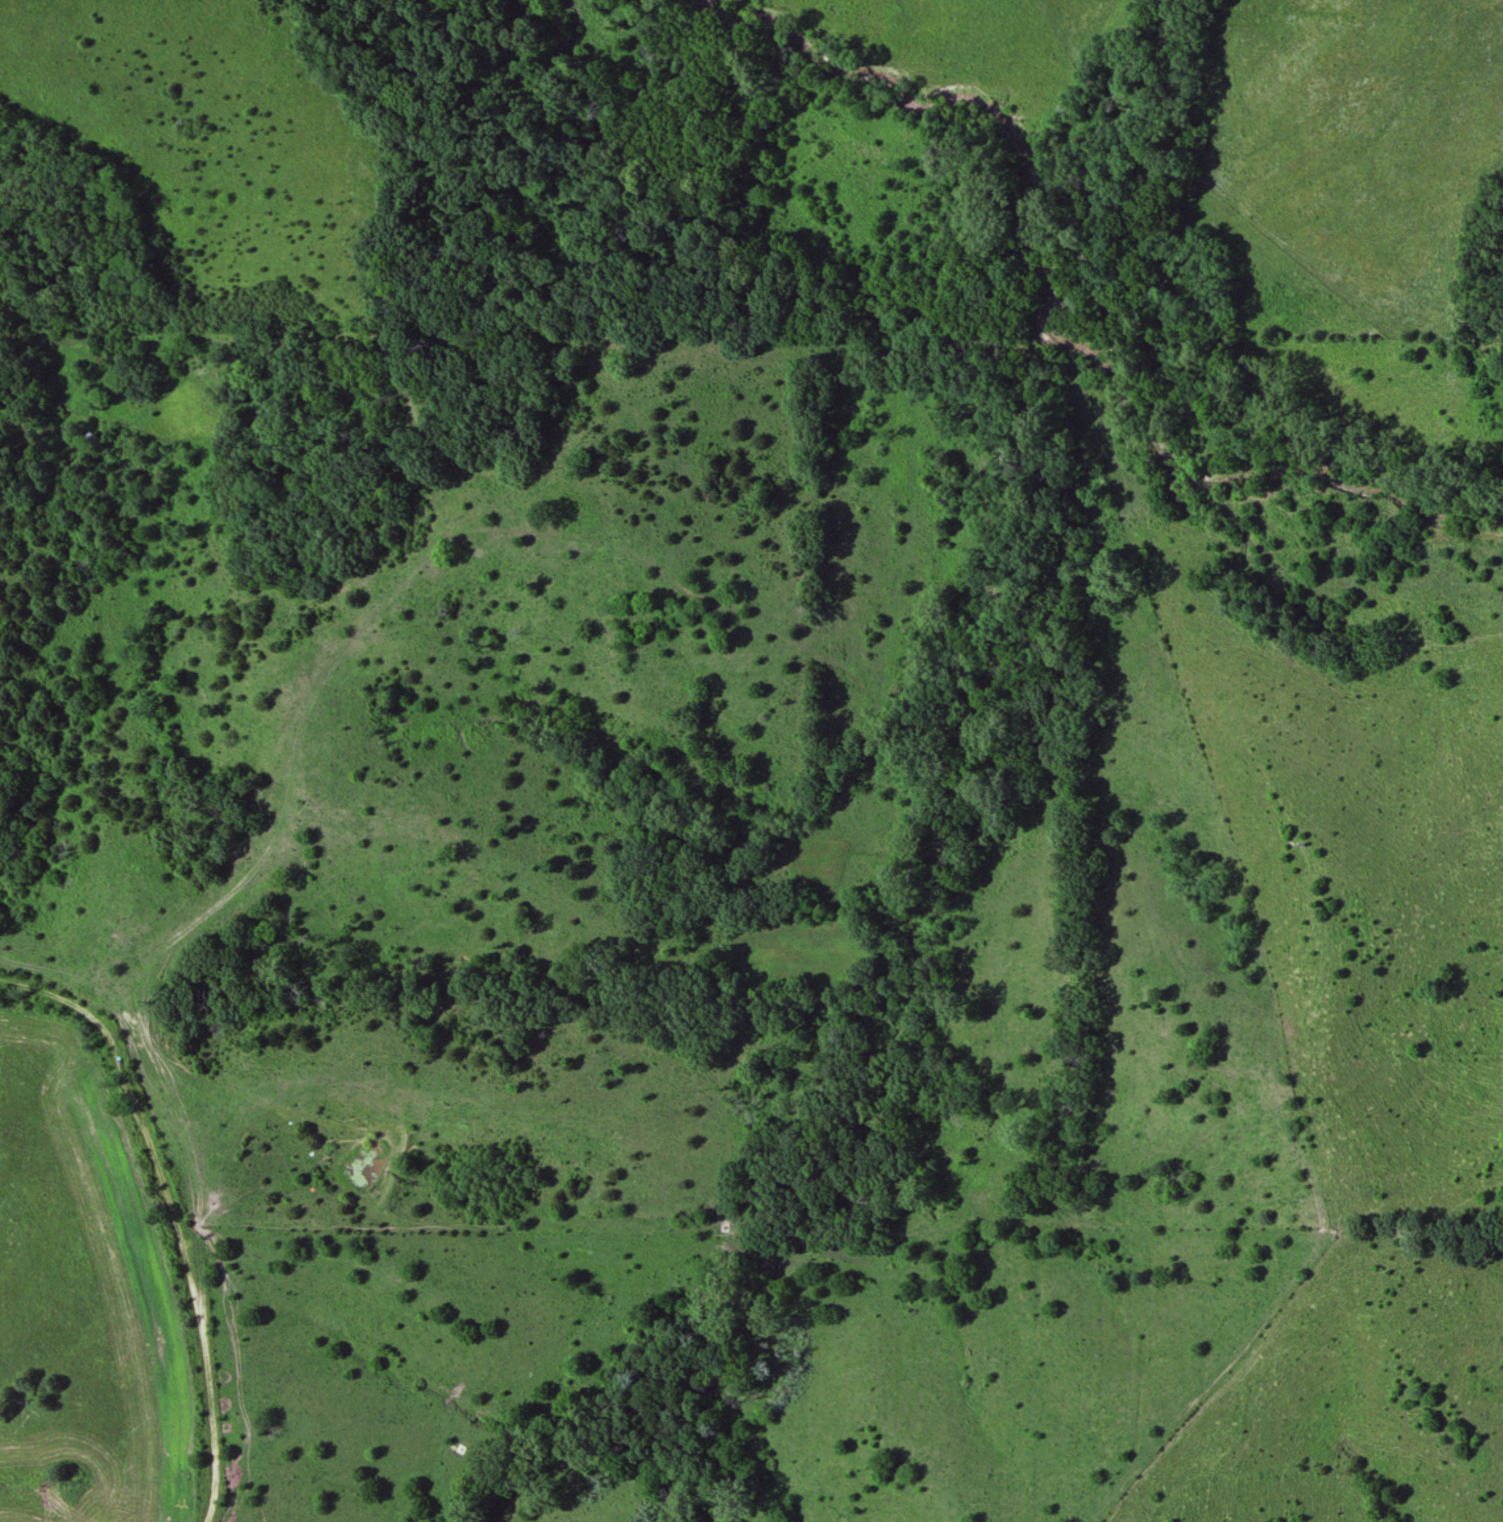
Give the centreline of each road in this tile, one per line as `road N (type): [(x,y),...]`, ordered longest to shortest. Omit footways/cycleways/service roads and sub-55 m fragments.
road 1 (residential): [(222,1521),(225,1449),(205,1307),(162,1157),(115,1041),(76,1006),(0,988)]

